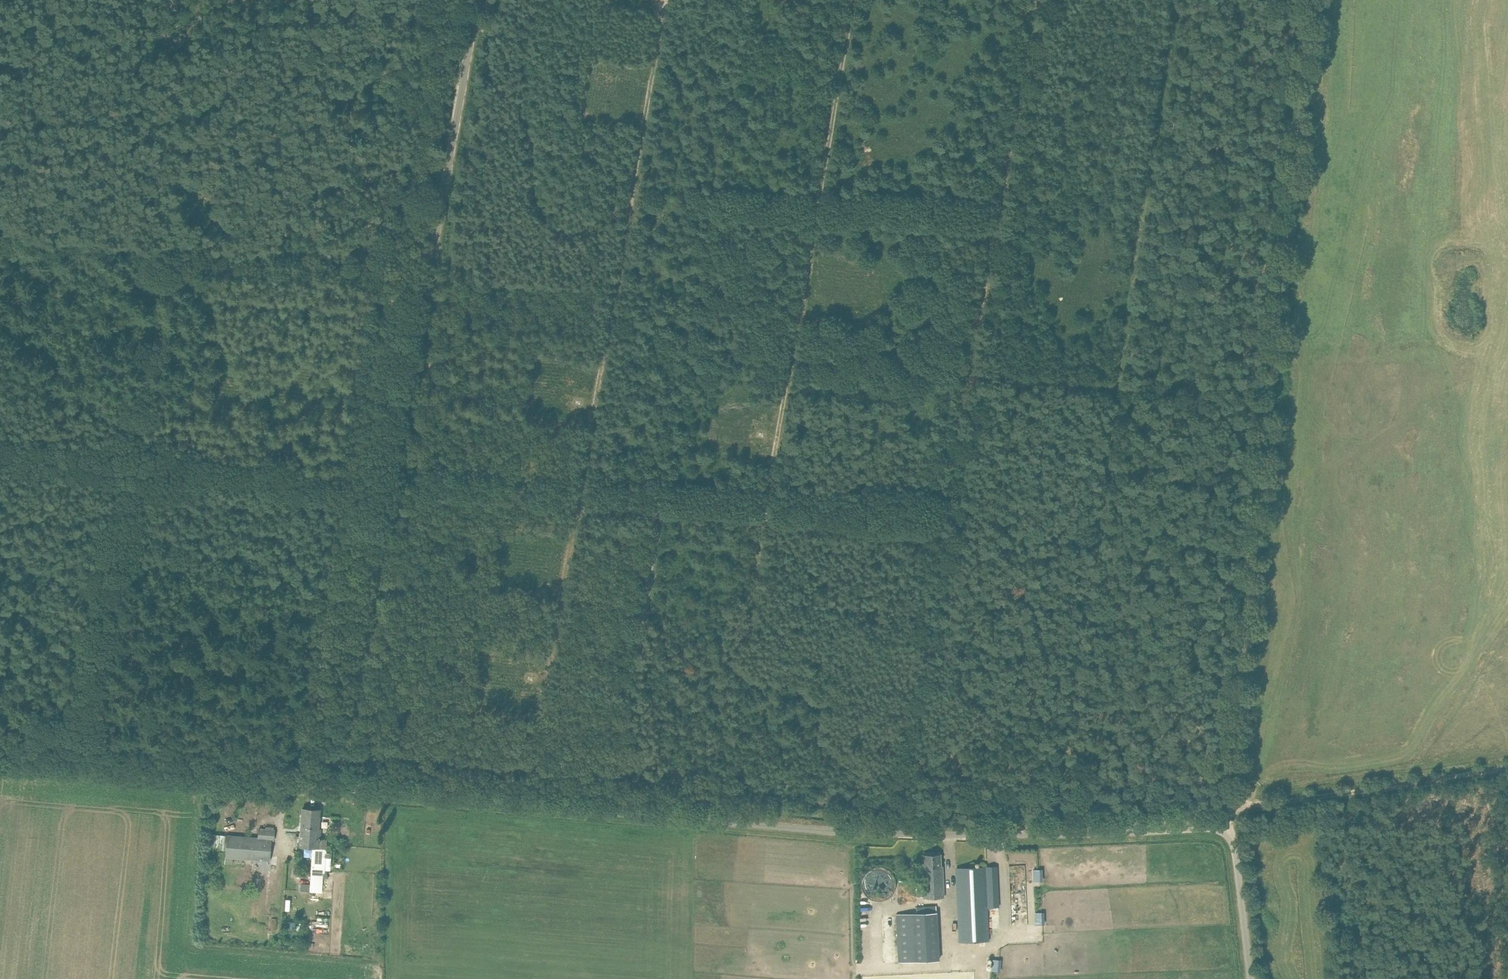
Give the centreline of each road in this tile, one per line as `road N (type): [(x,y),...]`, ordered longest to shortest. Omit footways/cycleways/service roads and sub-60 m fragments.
road 1 (unclassified): [(1251,978),(1234,846),(1212,828),(929,836),(342,791)]
road 2 (track): [(1310,0),(1228,814)]
road 3 (unclassified): [(342,791),(474,0)]
road 4 (track): [(1228,814),(1480,768)]
road 5 (unclassified): [(342,791),(203,778)]
road 6 (track): [(203,778),(71,764)]

